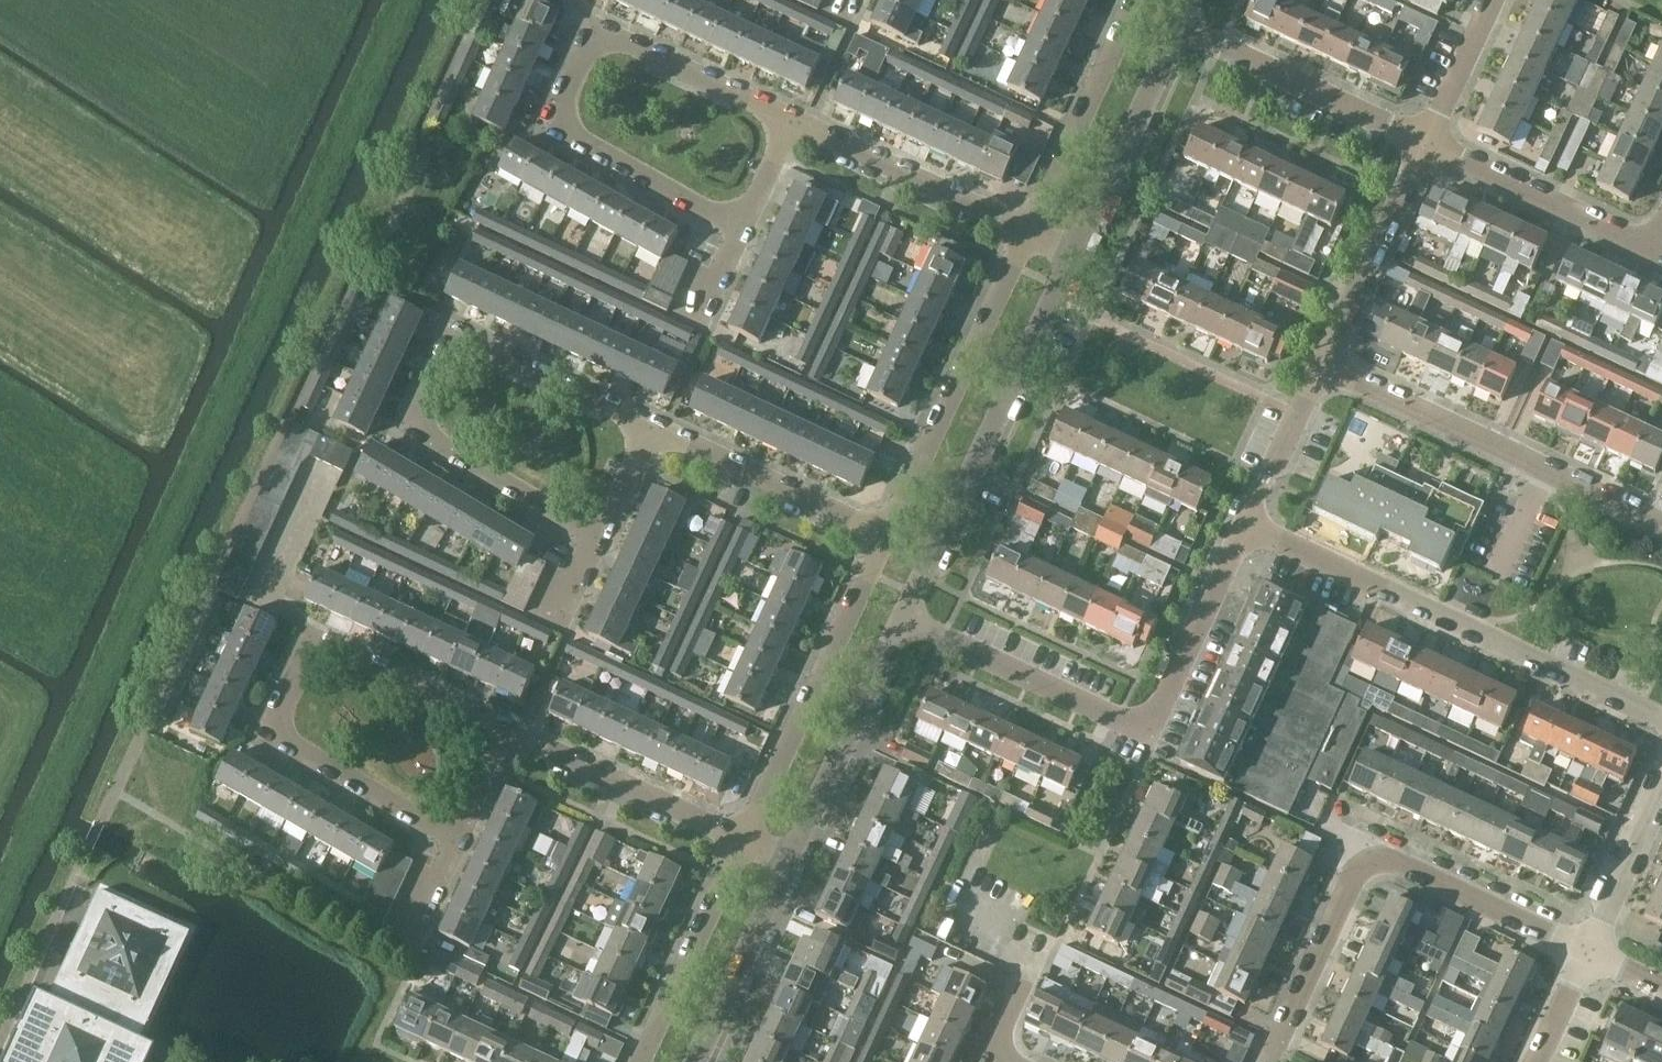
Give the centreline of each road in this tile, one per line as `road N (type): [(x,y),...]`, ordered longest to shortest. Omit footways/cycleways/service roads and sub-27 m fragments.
road 1 (residential): [(509,731),(314,638),(268,732),(457,837)]
road 2 (residential): [(792,120),(596,29),(552,125),(740,226)]
road 3 (residential): [(650,424),(459,332),(410,426),(597,534)]
road 4 (residential): [(905,615),(1149,732),(1246,524)]
road 5 (residential): [(1267,1061),(1364,867),(1397,863),(1587,954)]
road 6 (residential): [(1246,524),(1661,718)]
road 7 (residential): [(1075,252),(905,615)]
road 8 (residential): [(1661,528),(1321,367)]
road 9 (residential): [(735,841),(880,531)]
road 10 (residential): [(880,531),(1025,227)]
road 11 (residential): [(905,615),(790,865)]
road 12 (residential): [(1427,143),(1180,26)]
road 13 (residential): [(1025,227),(792,120)]
road 14 (residential): [(880,531),(650,424)]
road 15 (residential): [(1025,227),(1136,0)]
road 16 (residential): [(1654,251),(1427,143)]
road 17 (residential): [(735,841),(509,731)]
road 18 (residential): [(1180,26),(1075,252)]
road 19 (residential): [(1321,367),(1427,143)]
road 20 (residential): [(636,1061),(735,841)]
road 21 (residential): [(790,865),(698,1061)]
road 22 (residential): [(1587,954),(1661,794)]
road 23 (residential): [(1246,524),(1321,367)]
road 24 (residential): [(1427,143),(1493,0)]
road 25 (residential): [(597,534),(650,424)]
road 26 (residential): [(457,837),(408,946)]

